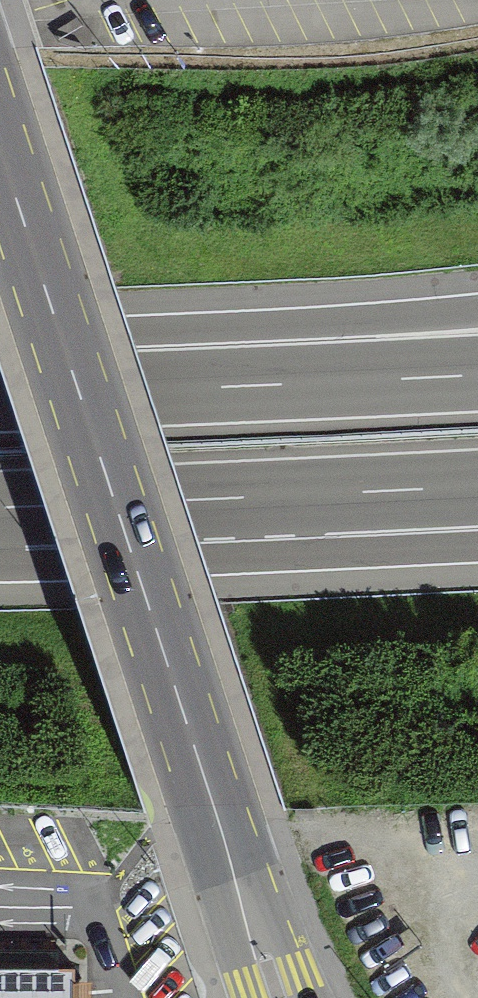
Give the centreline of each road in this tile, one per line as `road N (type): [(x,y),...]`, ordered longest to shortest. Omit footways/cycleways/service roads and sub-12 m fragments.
road 1 (primary): [(0,142),(246,898)]
road 2 (motorway): [(477,312),(0,374)]
road 3 (motorway): [(477,371),(0,395)]
road 4 (motorway): [(0,508),(272,496)]
road 5 (motorway): [(272,496),(477,510)]
road 6 (motorway): [(272,496),(477,489)]

